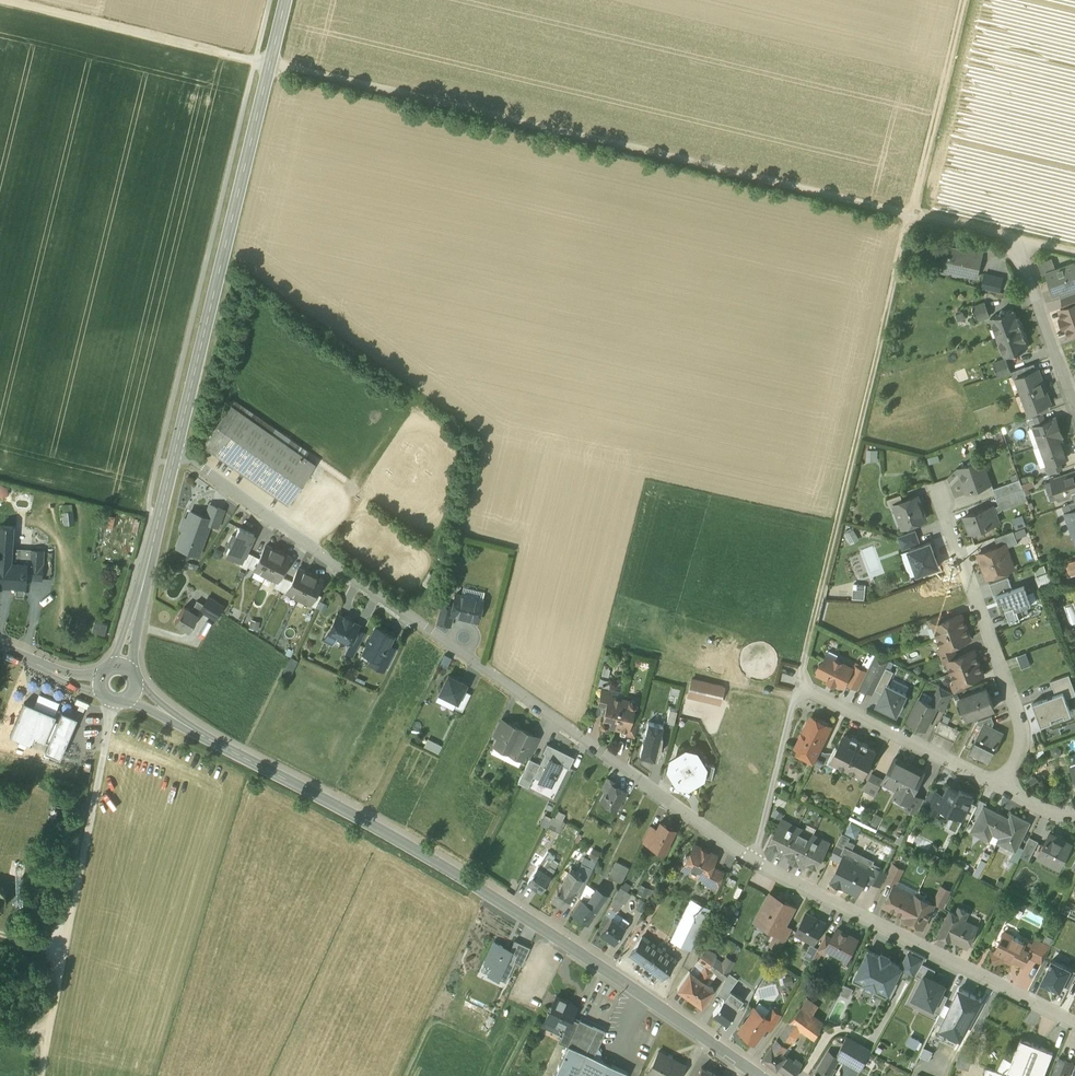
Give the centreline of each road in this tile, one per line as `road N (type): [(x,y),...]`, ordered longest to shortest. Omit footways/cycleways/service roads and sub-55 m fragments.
road 1 (track): [(1074,256),(0,2)]
road 2 (residential): [(175,452),(756,861)]
road 3 (tertiary): [(164,712),(483,892),(759,1075)]
road 4 (track): [(818,604),(965,0)]
road 5 (tertiary): [(175,452),(286,0)]
road 6 (residential): [(756,861),(1074,1023)]
road 7 (residential): [(1001,792),(1018,753),(1021,719),(939,496)]
road 8 (residential): [(799,690),(1001,792)]
road 9 (tertiary): [(133,624),(175,452)]
road 10 (residential): [(756,861),(799,690)]
road 11 (residential): [(1074,407),(1016,244)]

